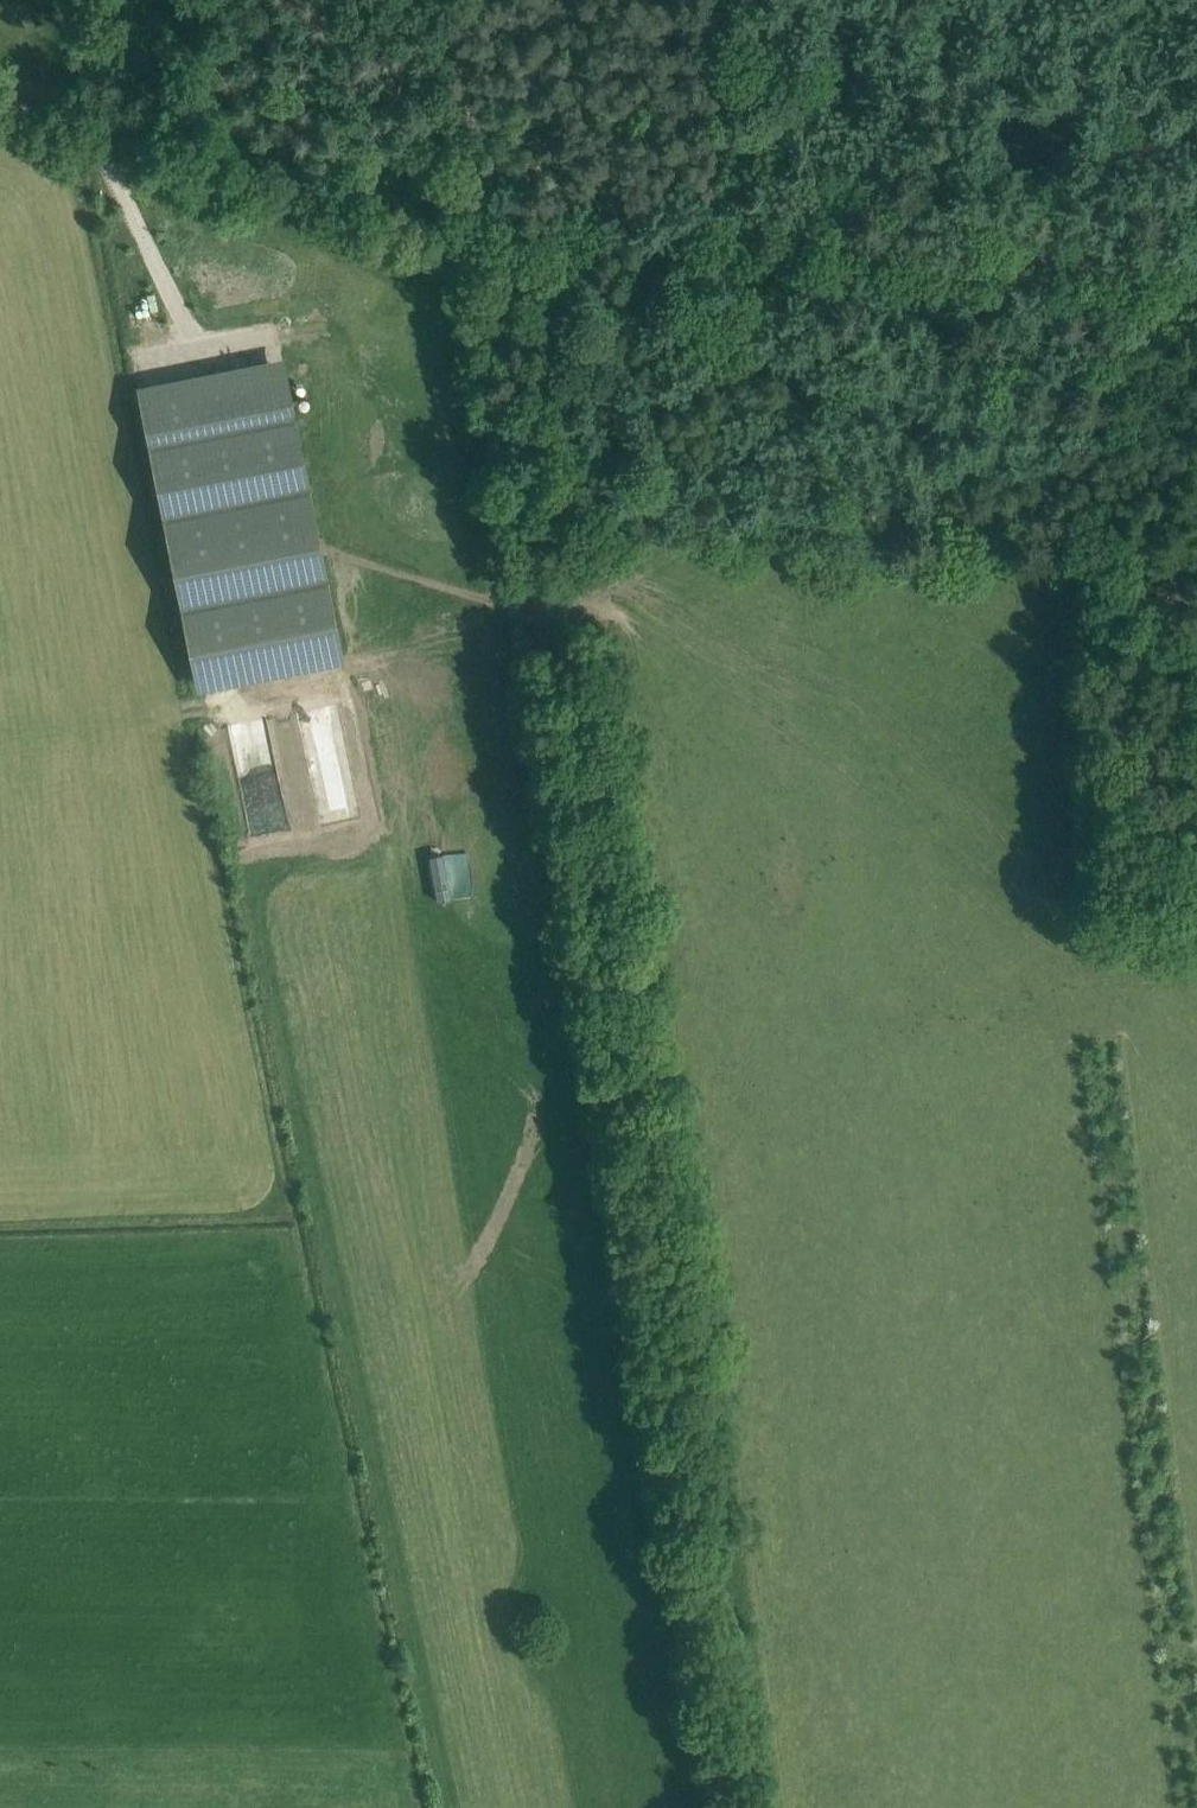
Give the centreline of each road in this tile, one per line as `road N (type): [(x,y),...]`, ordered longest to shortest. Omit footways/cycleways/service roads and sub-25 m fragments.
road 1 (track): [(0,102),(131,151)]

